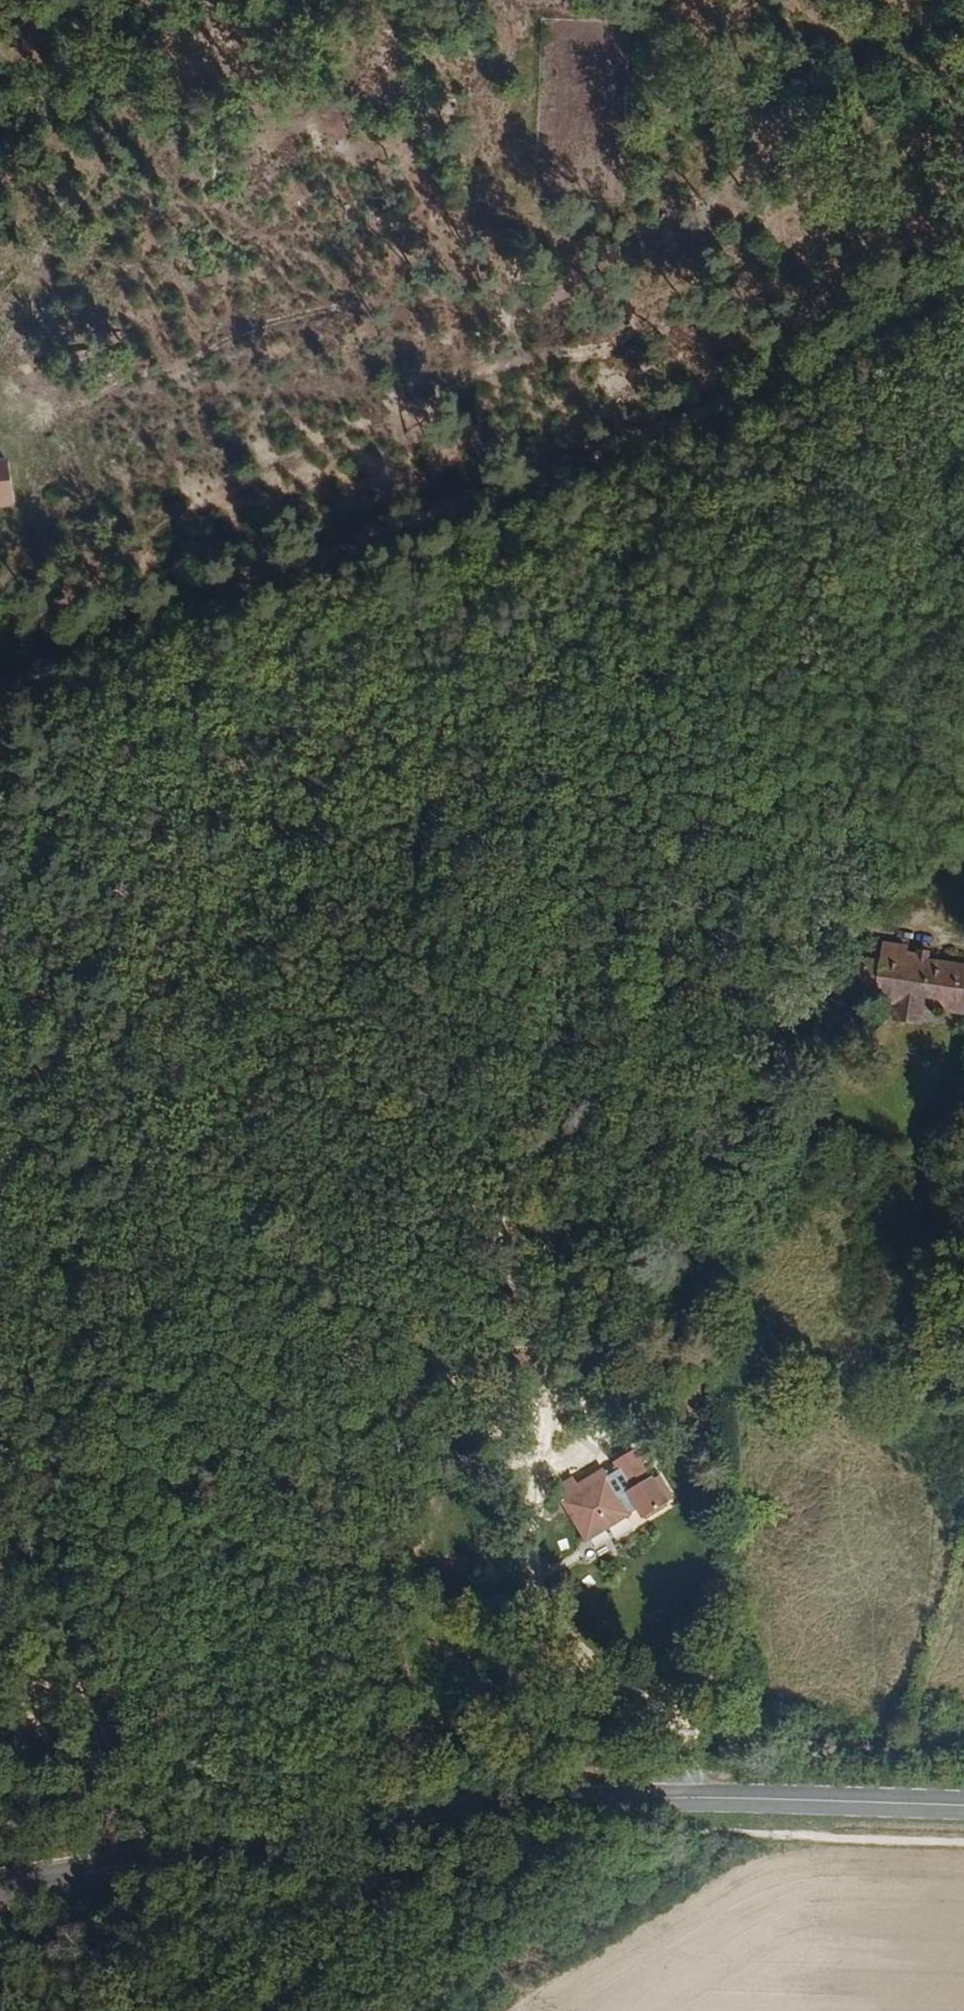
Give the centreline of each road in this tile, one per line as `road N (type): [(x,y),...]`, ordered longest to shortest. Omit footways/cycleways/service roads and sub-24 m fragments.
road 1 (track): [(0,688),(688,418),(963,282)]
road 2 (secondary): [(963,1805),(583,1800),(346,1823)]
road 3 (secondary): [(0,1885),(346,1823)]
road 4 (track): [(346,1823),(363,1893),(418,2010)]

